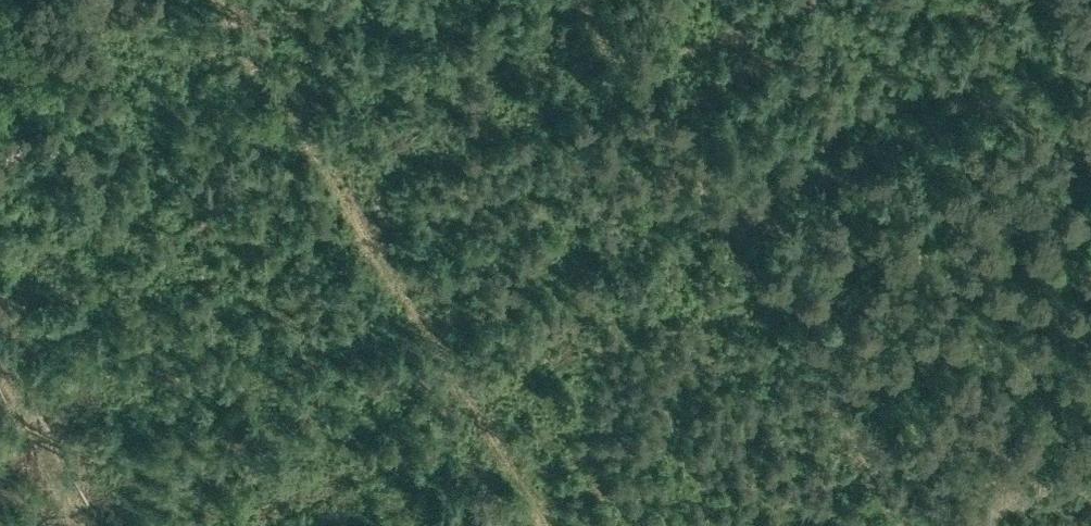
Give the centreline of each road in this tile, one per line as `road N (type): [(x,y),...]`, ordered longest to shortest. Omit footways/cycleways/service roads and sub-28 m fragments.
road 1 (track): [(131,0),(0,77)]

